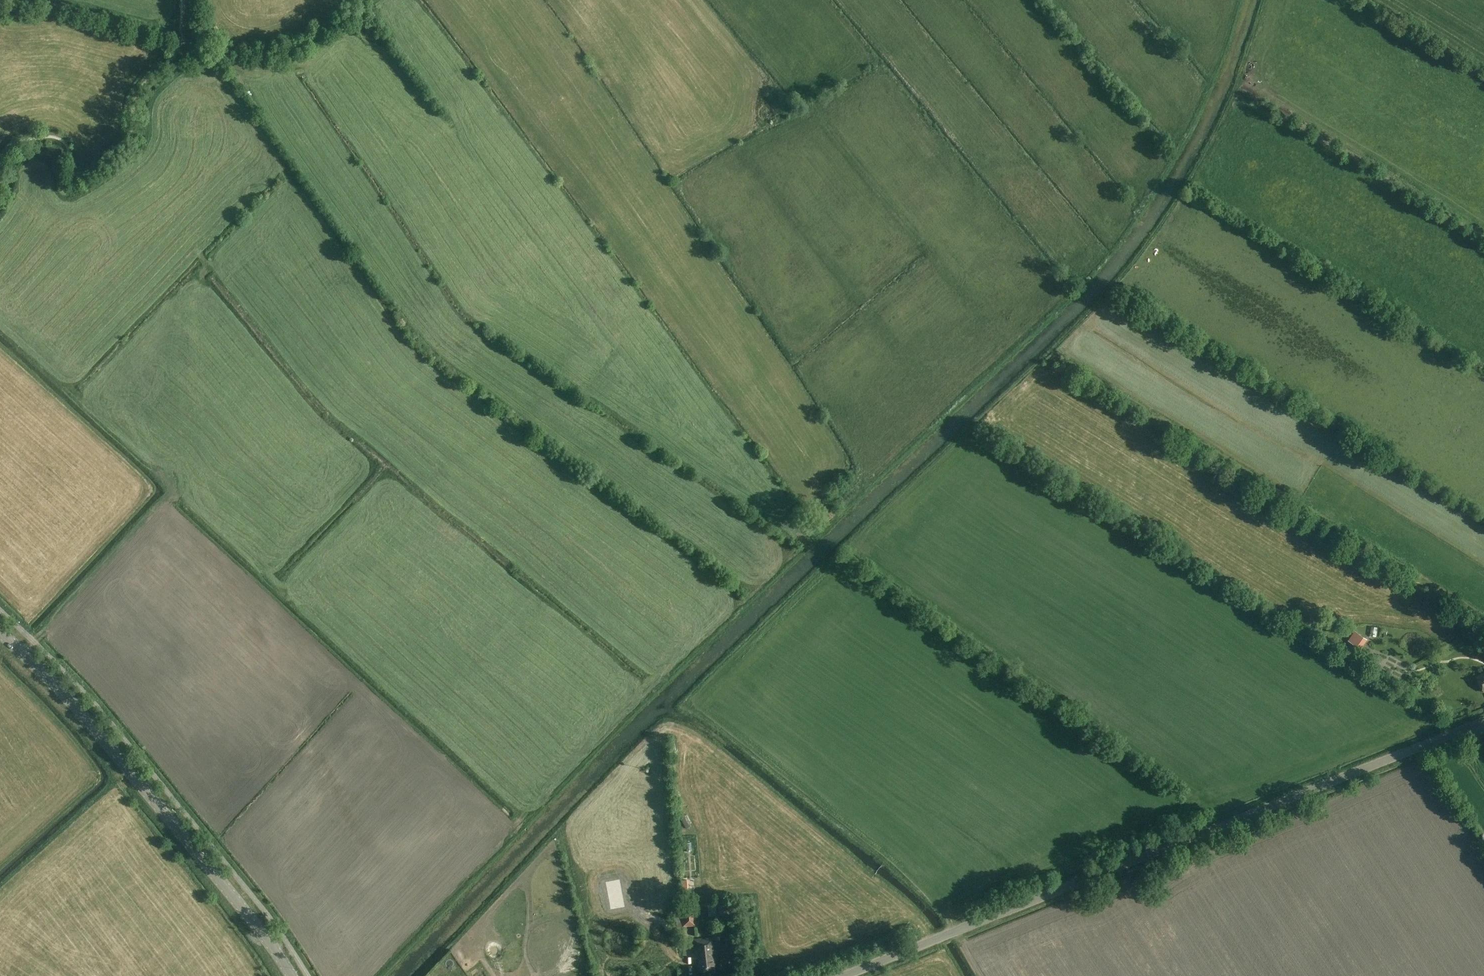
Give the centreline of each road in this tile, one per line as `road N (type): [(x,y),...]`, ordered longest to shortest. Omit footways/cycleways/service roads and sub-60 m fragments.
road 1 (unclassified): [(844,975),(1483,720)]
road 2 (tertiary): [(294,975),(109,746),(0,632)]
road 3 (track): [(0,5),(75,9),(279,53),(379,0)]

